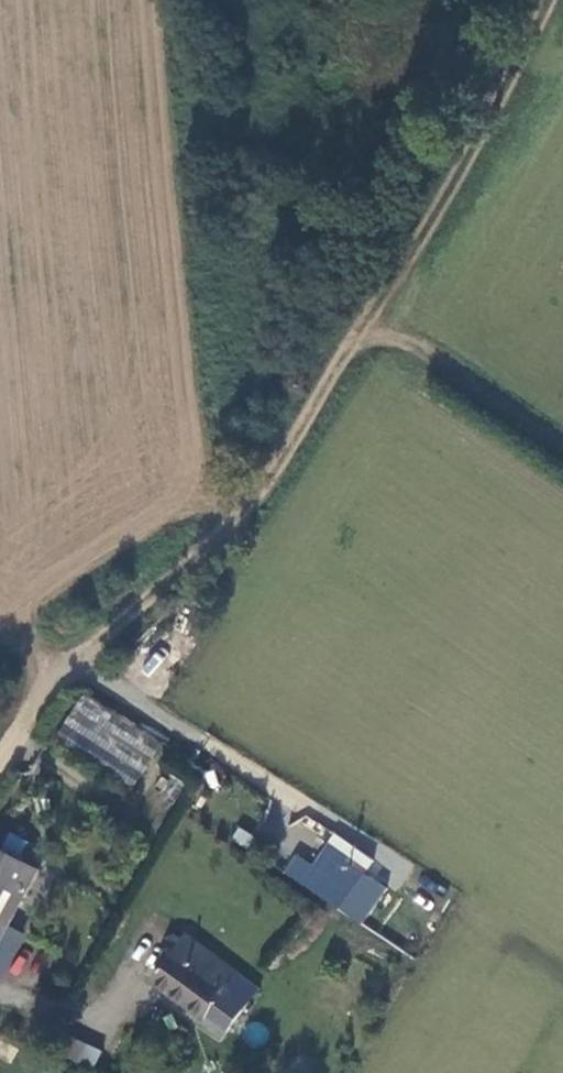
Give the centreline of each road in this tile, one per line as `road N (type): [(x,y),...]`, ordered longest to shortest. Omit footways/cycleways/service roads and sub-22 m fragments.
road 1 (track): [(537,0),(360,340),(259,500),(66,672)]
road 2 (track): [(360,340),(407,346),(562,448)]
road 3 (residential): [(0,785),(66,672)]

